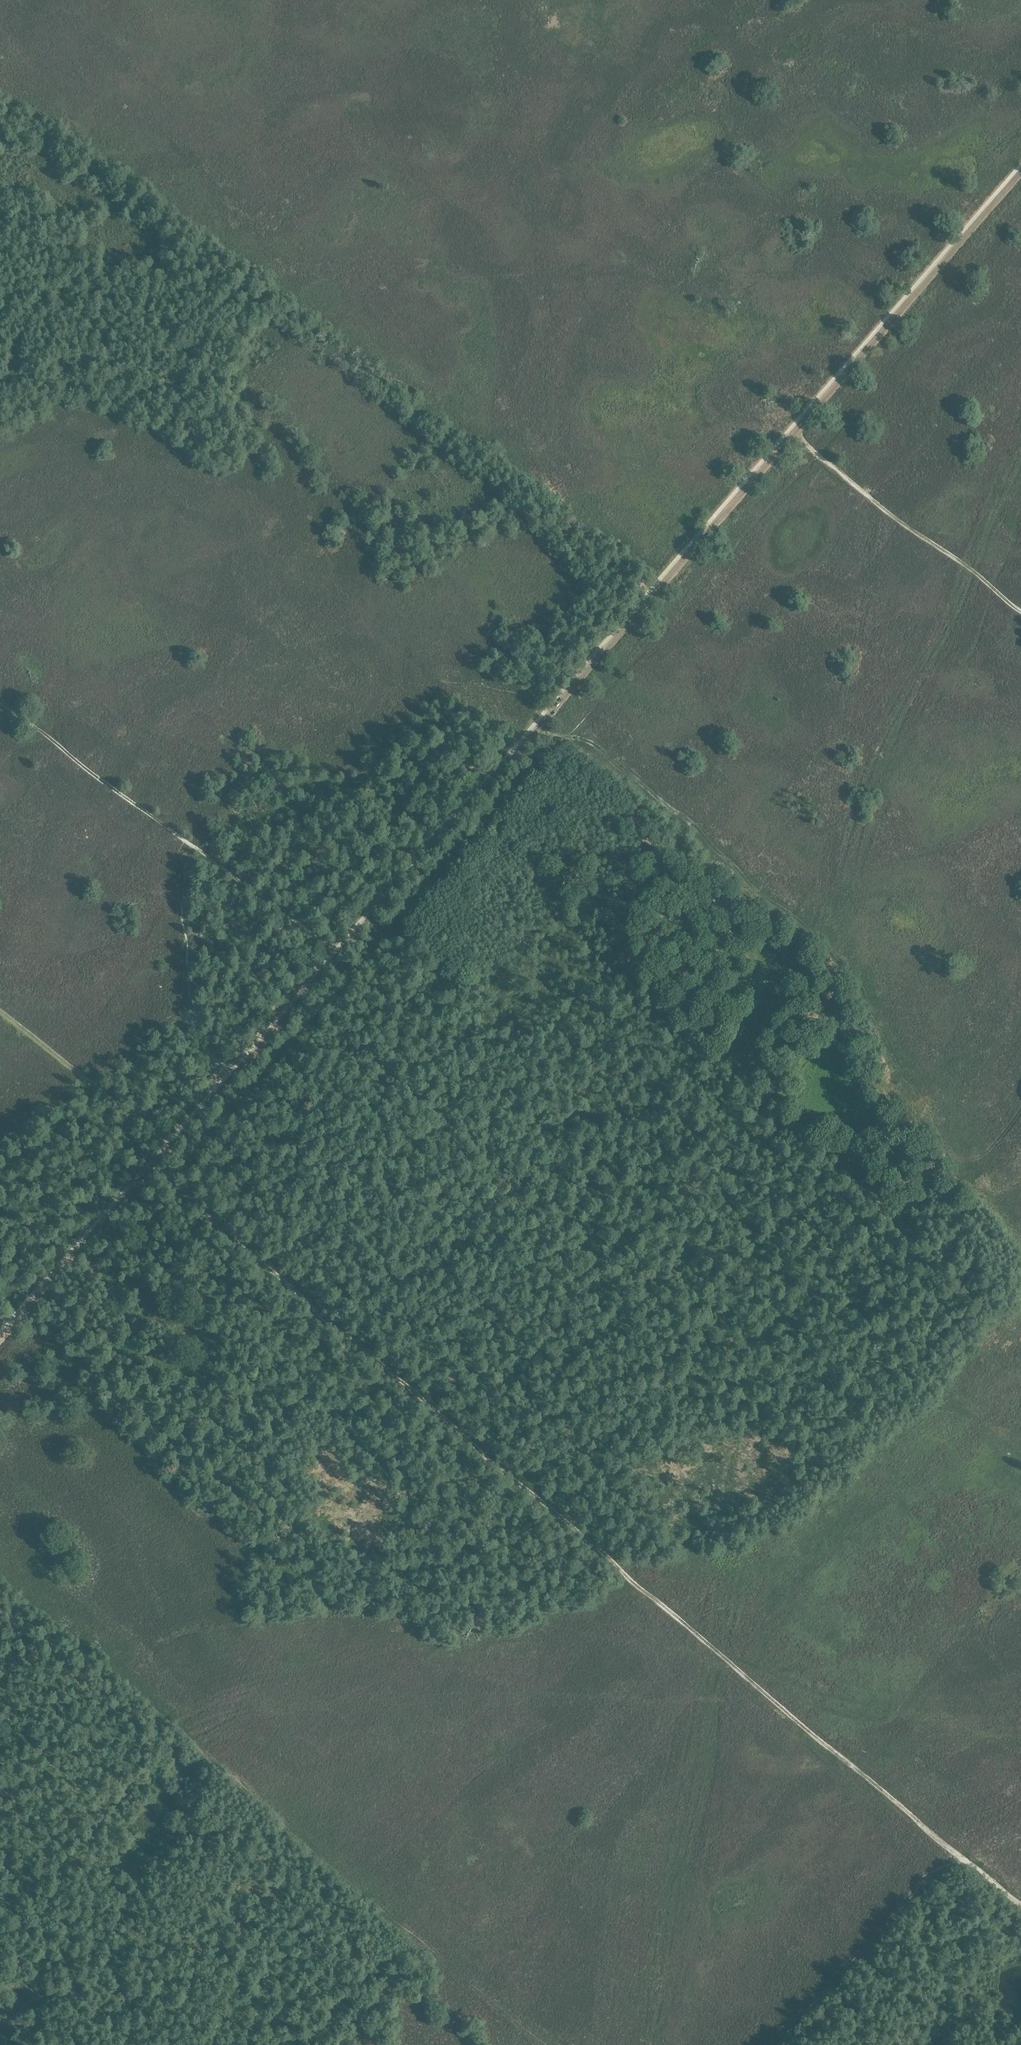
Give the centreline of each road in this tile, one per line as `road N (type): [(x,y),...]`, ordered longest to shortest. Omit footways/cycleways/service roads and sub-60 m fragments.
road 1 (track): [(1020,173),(0,1347)]
road 2 (track): [(790,429),(886,512),(1020,606)]
road 3 (track): [(177,1143),(0,1015)]

